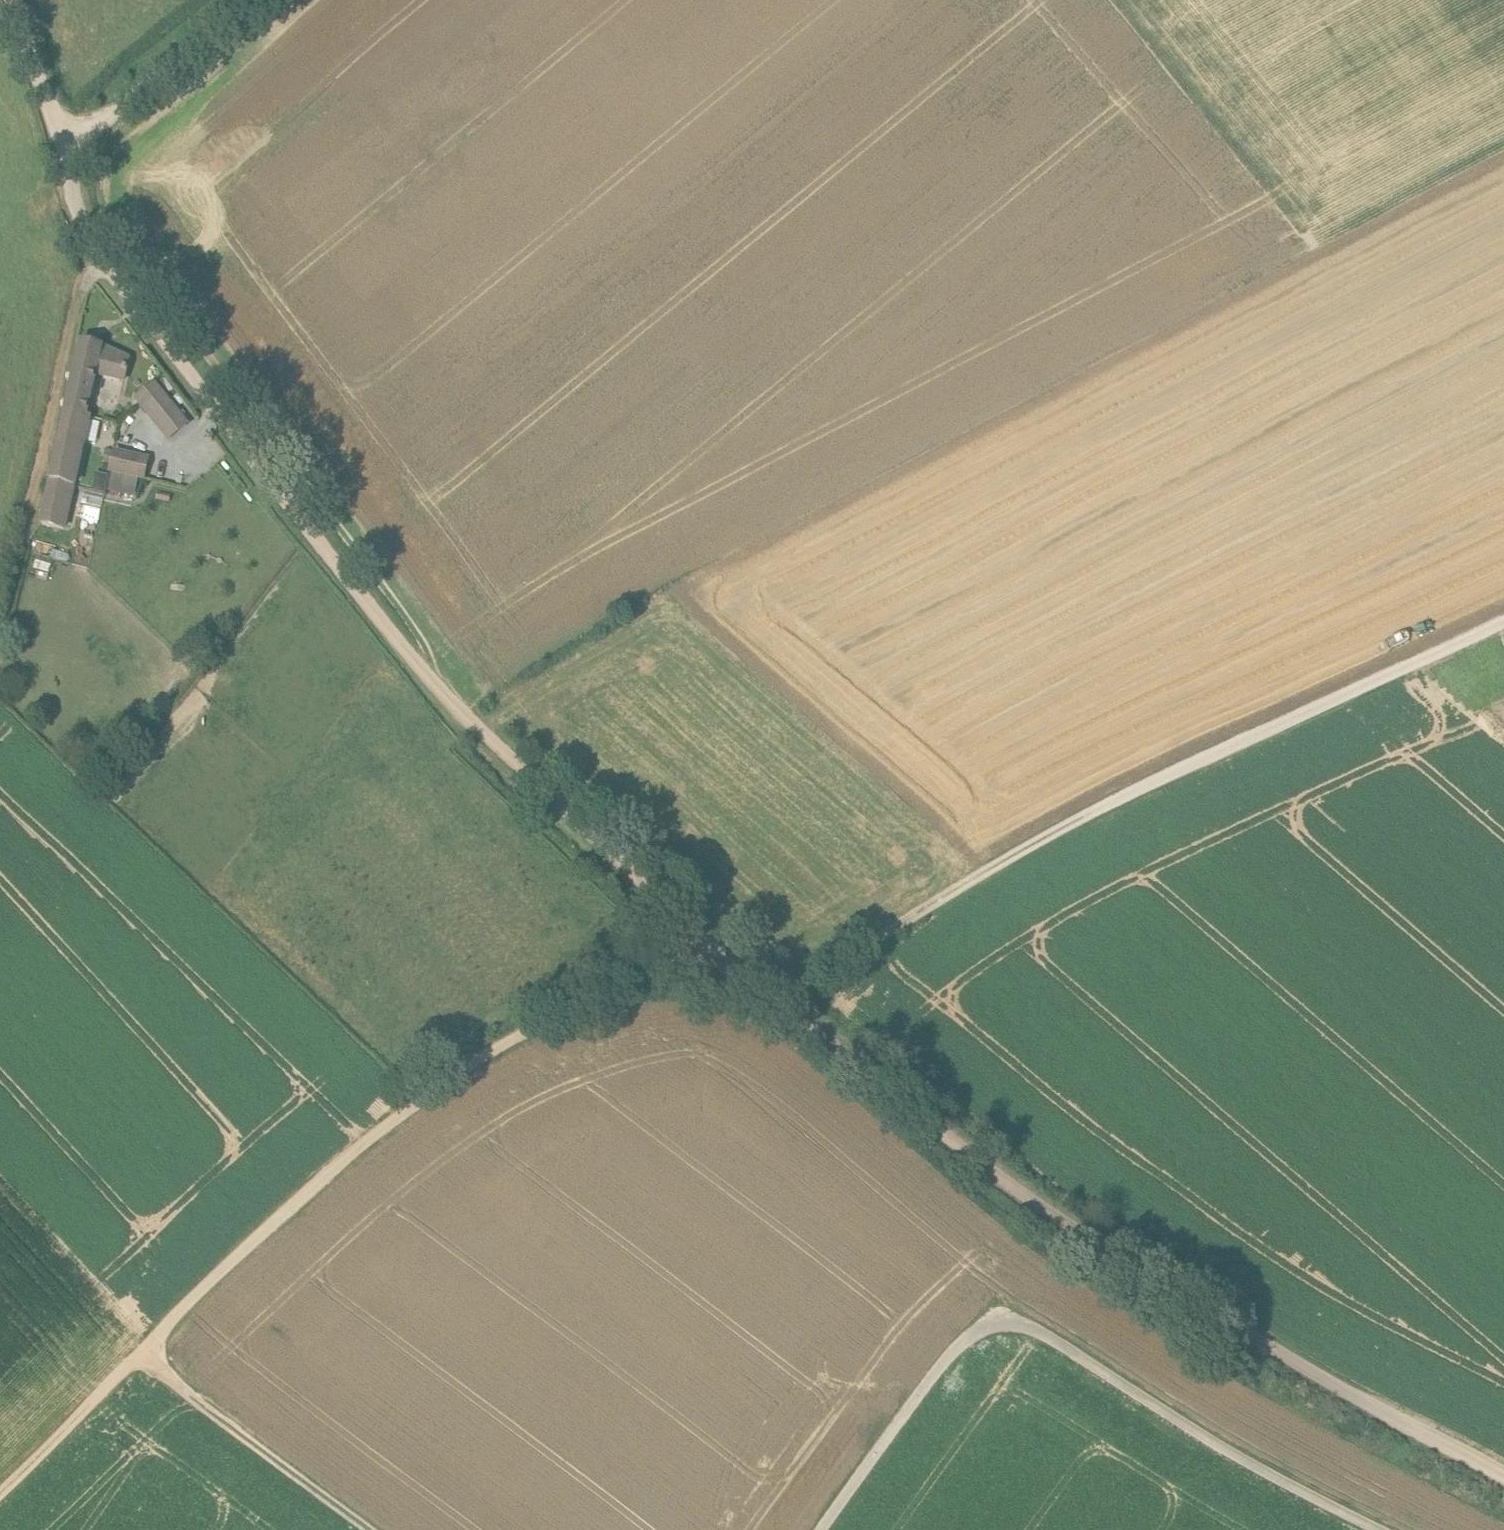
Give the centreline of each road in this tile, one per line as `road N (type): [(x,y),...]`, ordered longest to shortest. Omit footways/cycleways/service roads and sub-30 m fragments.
road 1 (track): [(706,943),(510,1039),(370,1136),(198,1292),(0,1494)]
road 2 (track): [(1503,1482),(1079,1225),(780,1001)]
road 3 (track): [(780,1001),(1095,809),(1503,620)]
road 4 (unclassified): [(1378,1529),(1041,1330),(1005,1320),(984,1323),(966,1338),(828,1529)]
road 5 (track): [(706,943),(469,721),(254,457)]
road 6 (unclassified): [(254,457),(96,251),(69,171),(91,134),(250,0)]
road 7 (track): [(141,1350),(370,1529)]
road 8 (track): [(69,171),(13,0)]

